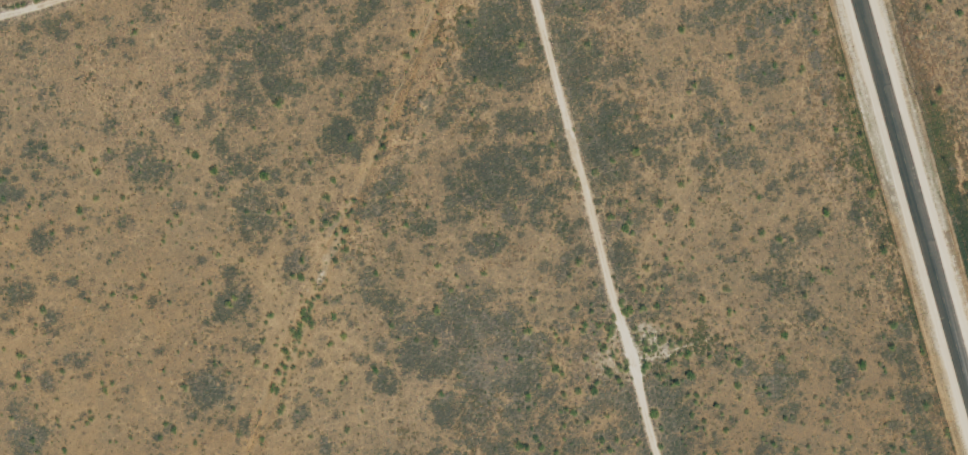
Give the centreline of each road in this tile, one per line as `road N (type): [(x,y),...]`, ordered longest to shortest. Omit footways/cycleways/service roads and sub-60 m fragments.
road 1 (tertiary): [(967,389),(859,0)]

